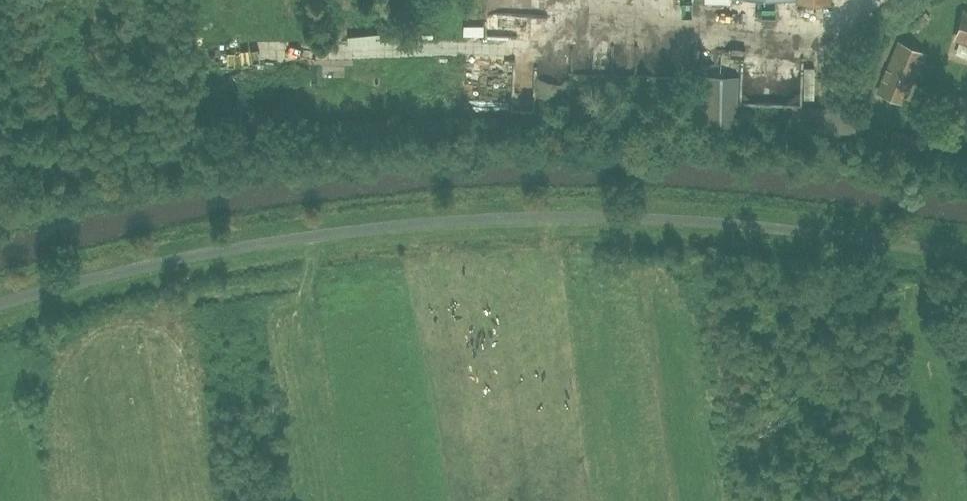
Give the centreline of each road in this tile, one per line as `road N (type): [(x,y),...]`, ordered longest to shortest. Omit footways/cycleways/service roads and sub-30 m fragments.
road 1 (track): [(0,303),(199,254),(396,225),(632,218),(966,254)]

